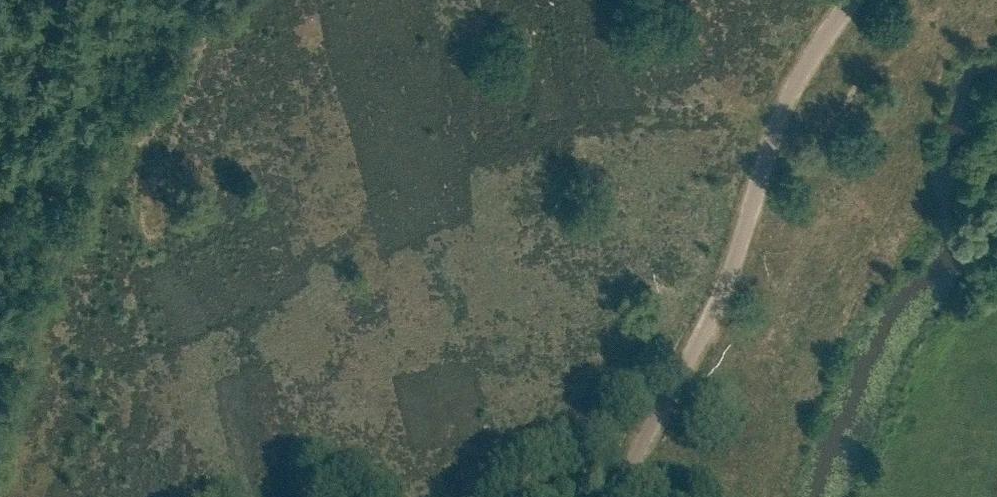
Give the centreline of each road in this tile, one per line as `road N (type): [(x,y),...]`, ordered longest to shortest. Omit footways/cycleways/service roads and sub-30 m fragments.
road 1 (unclassified): [(617,496),(707,331),(780,111),(851,0)]
road 2 (track): [(247,0),(84,198)]

